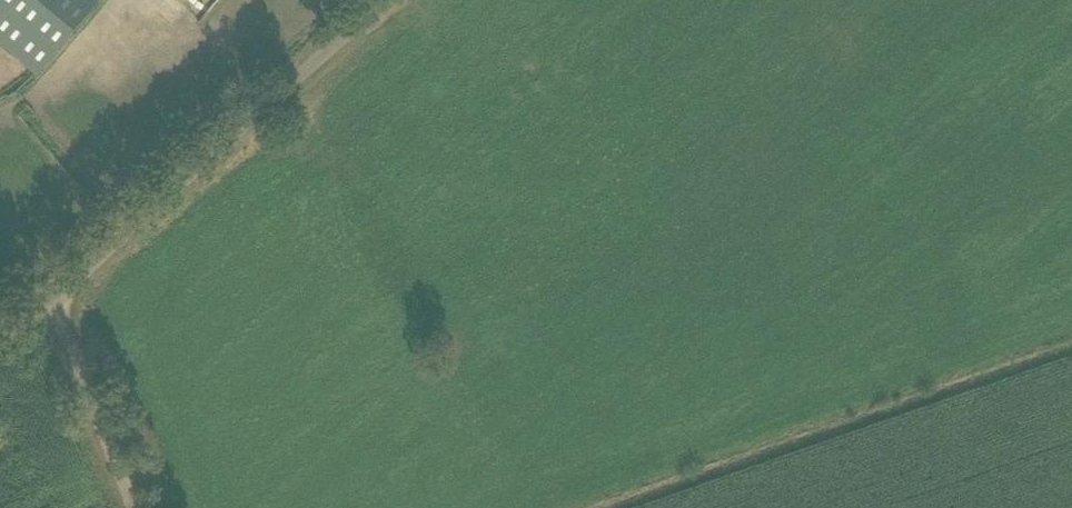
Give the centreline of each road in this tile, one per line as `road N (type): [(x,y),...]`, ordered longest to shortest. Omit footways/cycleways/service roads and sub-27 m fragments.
road 1 (unclassified): [(0,326),(53,311),(398,0)]
road 2 (track): [(53,311),(136,507)]

